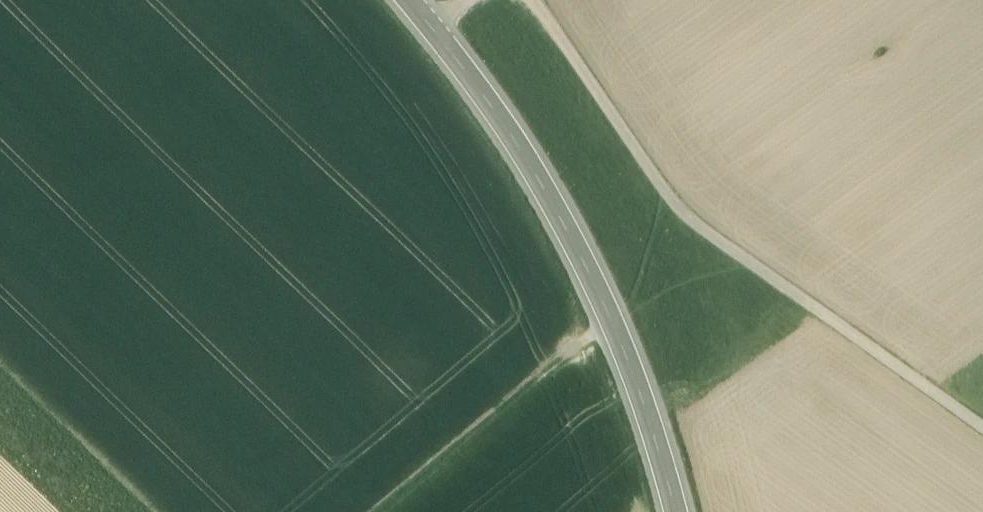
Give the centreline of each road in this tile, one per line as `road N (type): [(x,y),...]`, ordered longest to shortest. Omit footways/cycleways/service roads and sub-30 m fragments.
road 1 (track): [(534,0),(681,212),(982,430)]
road 2 (tertiary): [(677,511),(613,320),(559,212),(410,0)]
road 3 (track): [(613,320),(376,511)]

